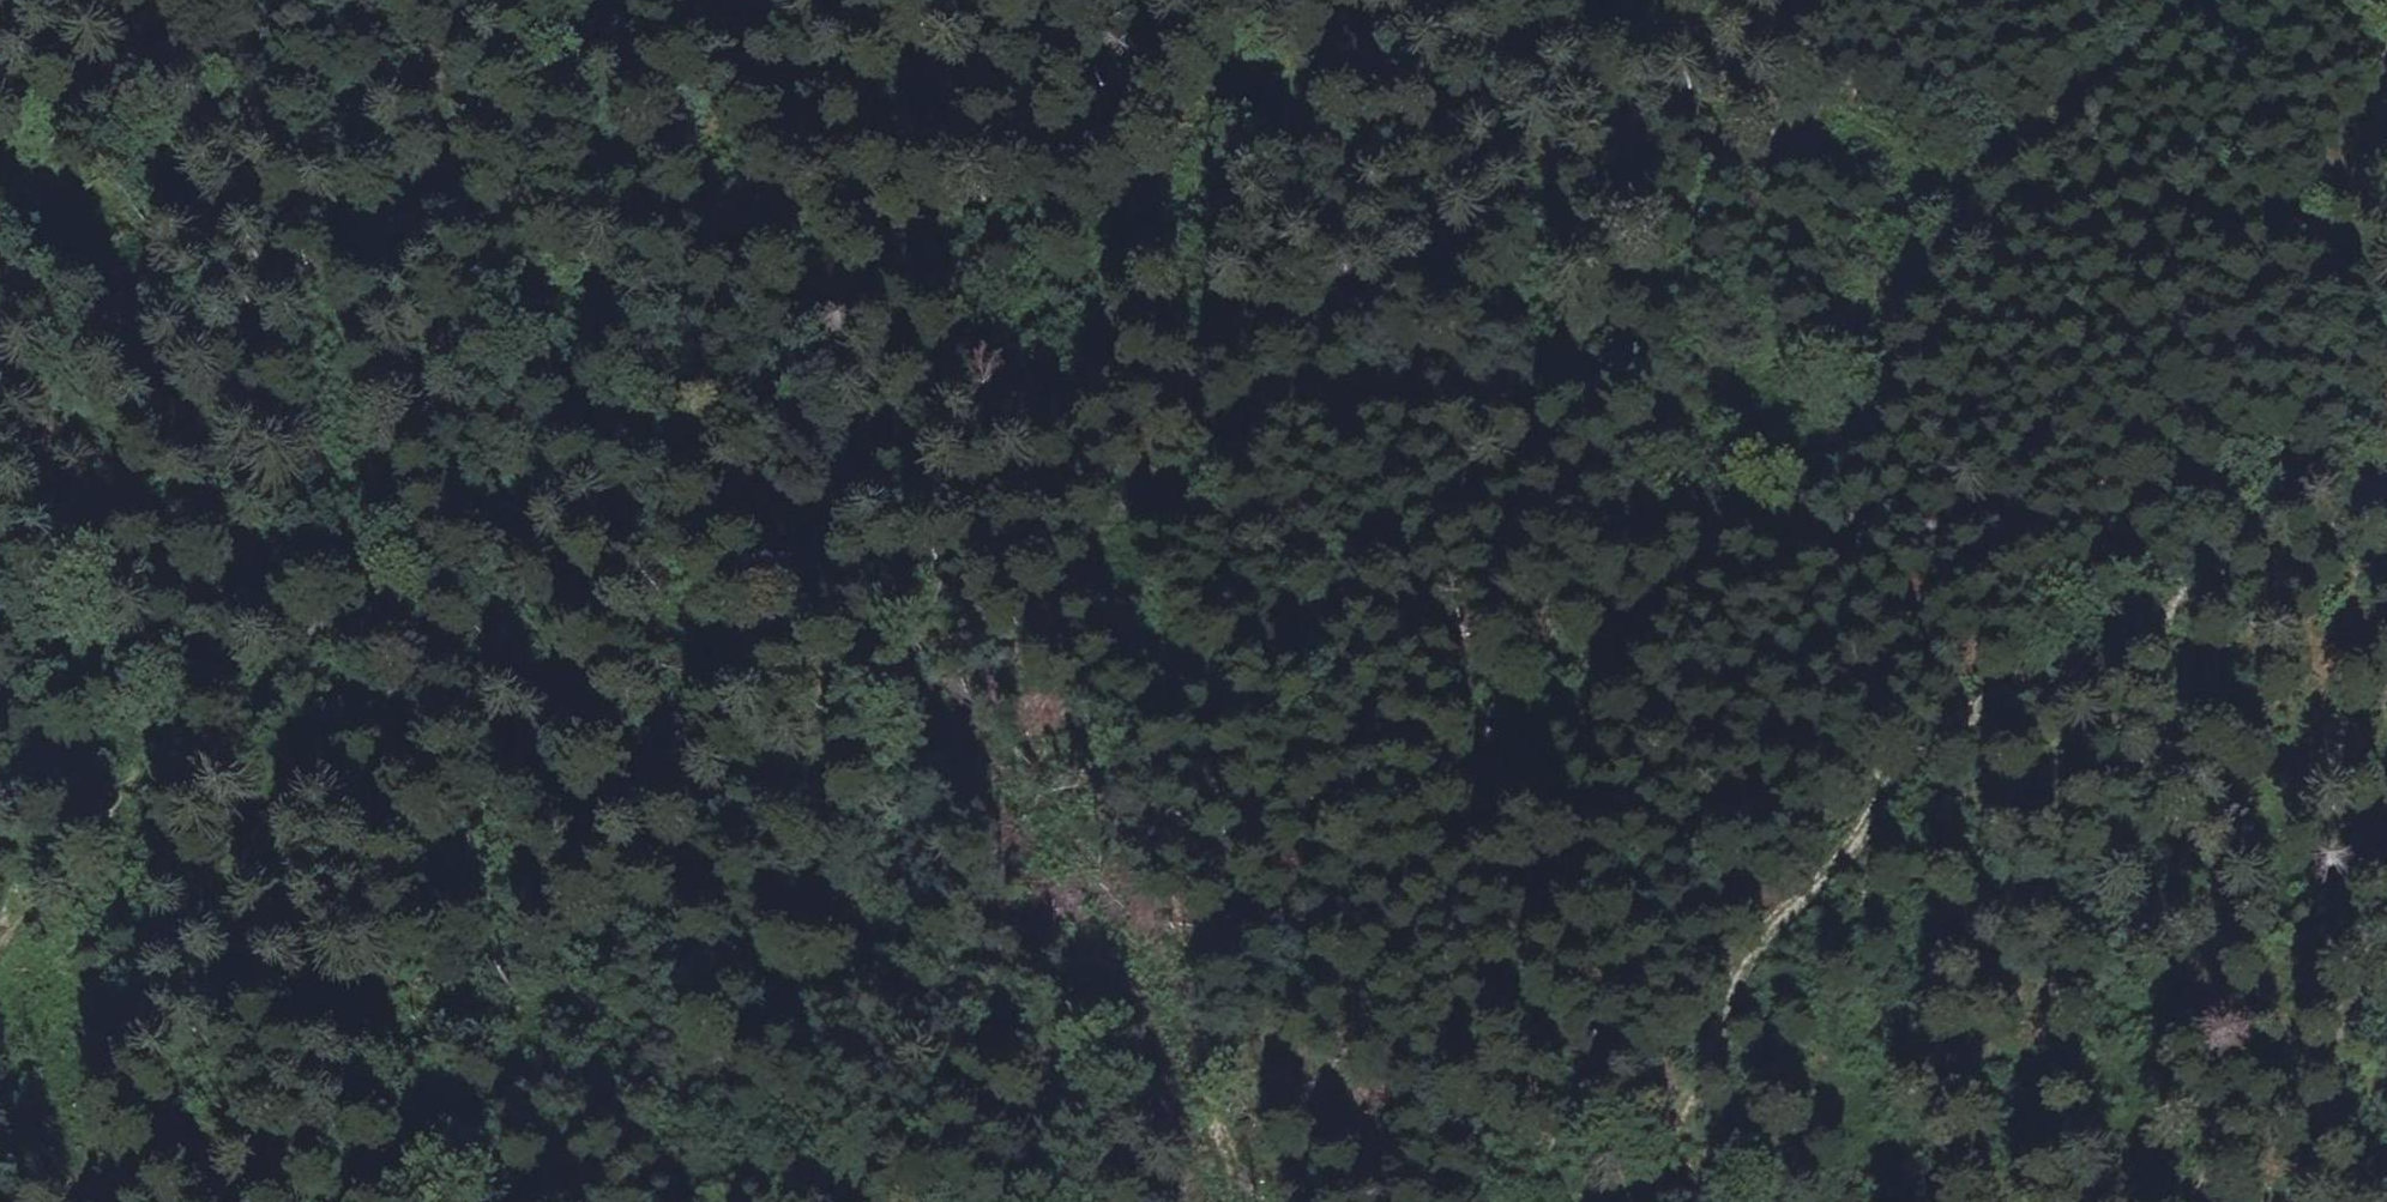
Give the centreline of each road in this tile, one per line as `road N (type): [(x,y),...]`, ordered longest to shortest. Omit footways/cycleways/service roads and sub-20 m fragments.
road 1 (track): [(2199,1201),(2362,1008),(2361,897),(2386,795)]

